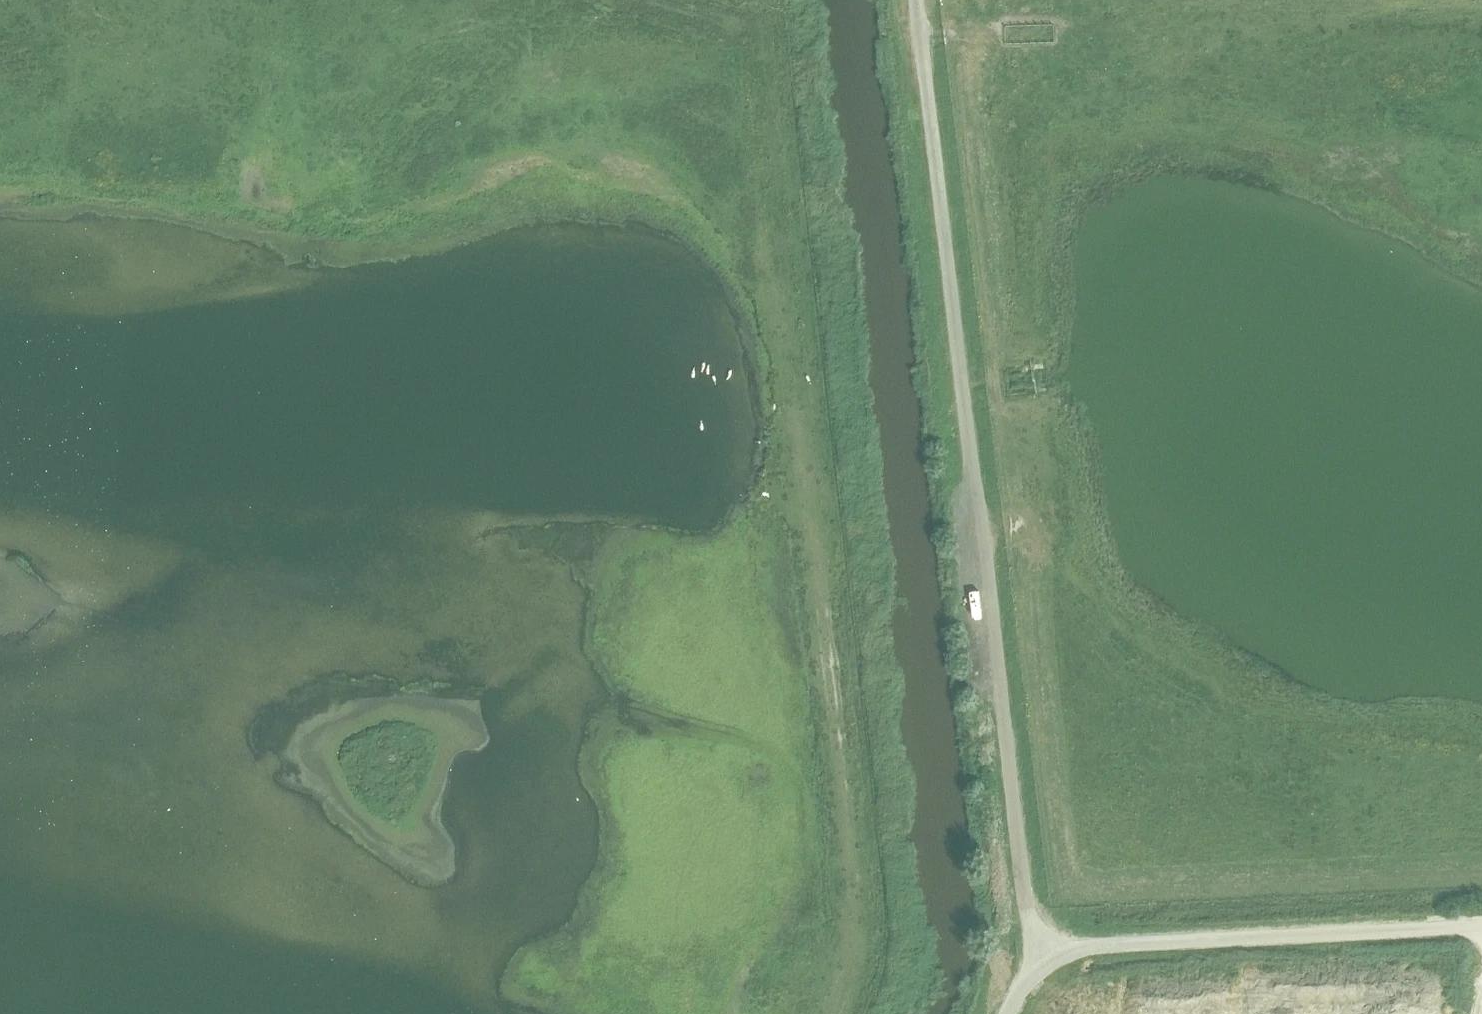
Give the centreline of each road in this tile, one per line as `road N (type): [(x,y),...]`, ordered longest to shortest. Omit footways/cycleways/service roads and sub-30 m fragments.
road 1 (unclassified): [(916,0),(1025,904),(1050,960)]
road 2 (unclassified): [(1050,960),(1083,946),(1481,929)]

